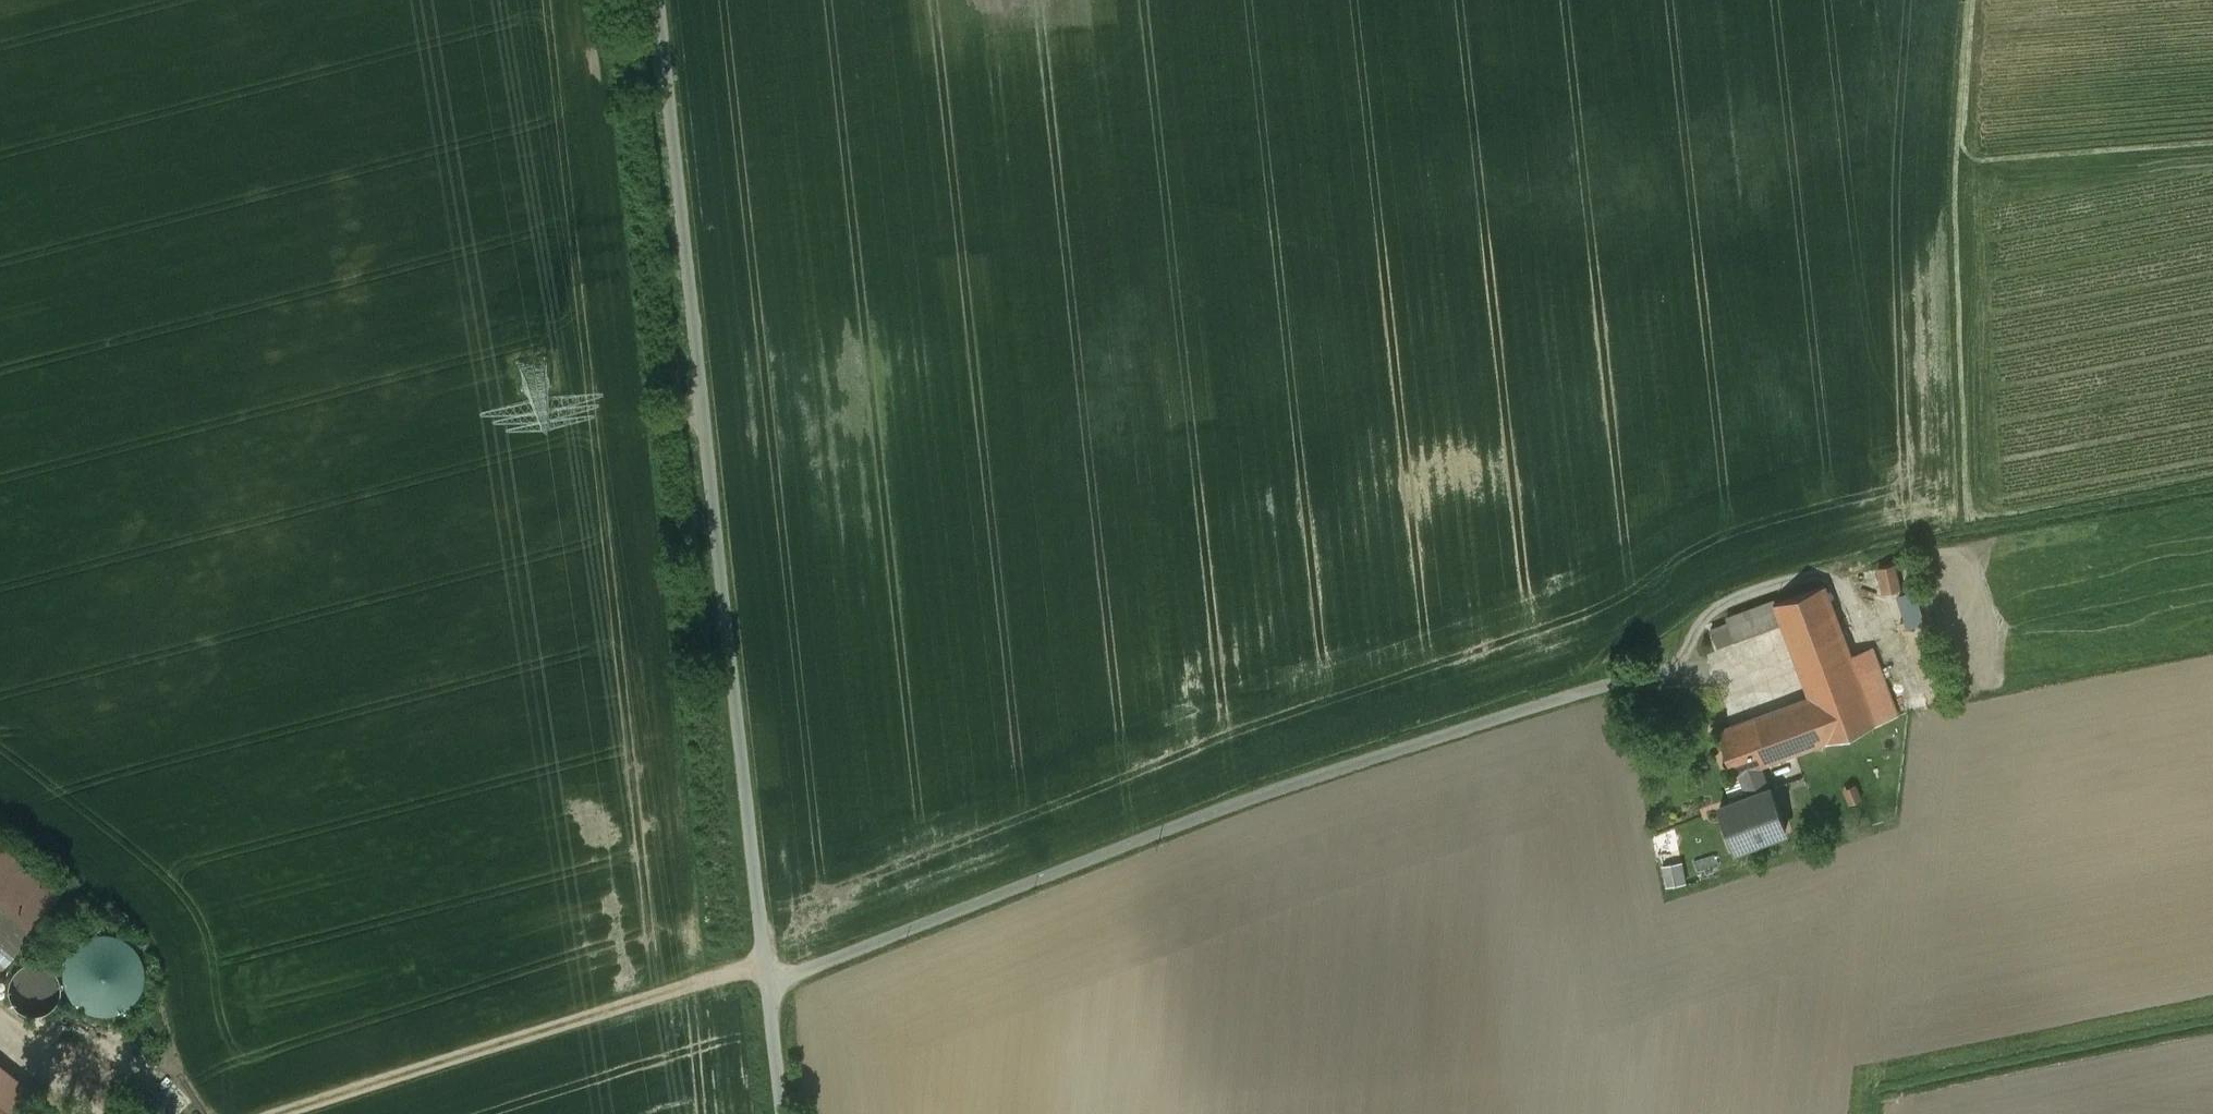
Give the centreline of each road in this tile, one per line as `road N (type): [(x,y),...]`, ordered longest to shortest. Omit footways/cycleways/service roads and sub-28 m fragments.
road 1 (unclassified): [(653,0),(778,1113)]
road 2 (track): [(763,964),(265,1113)]

